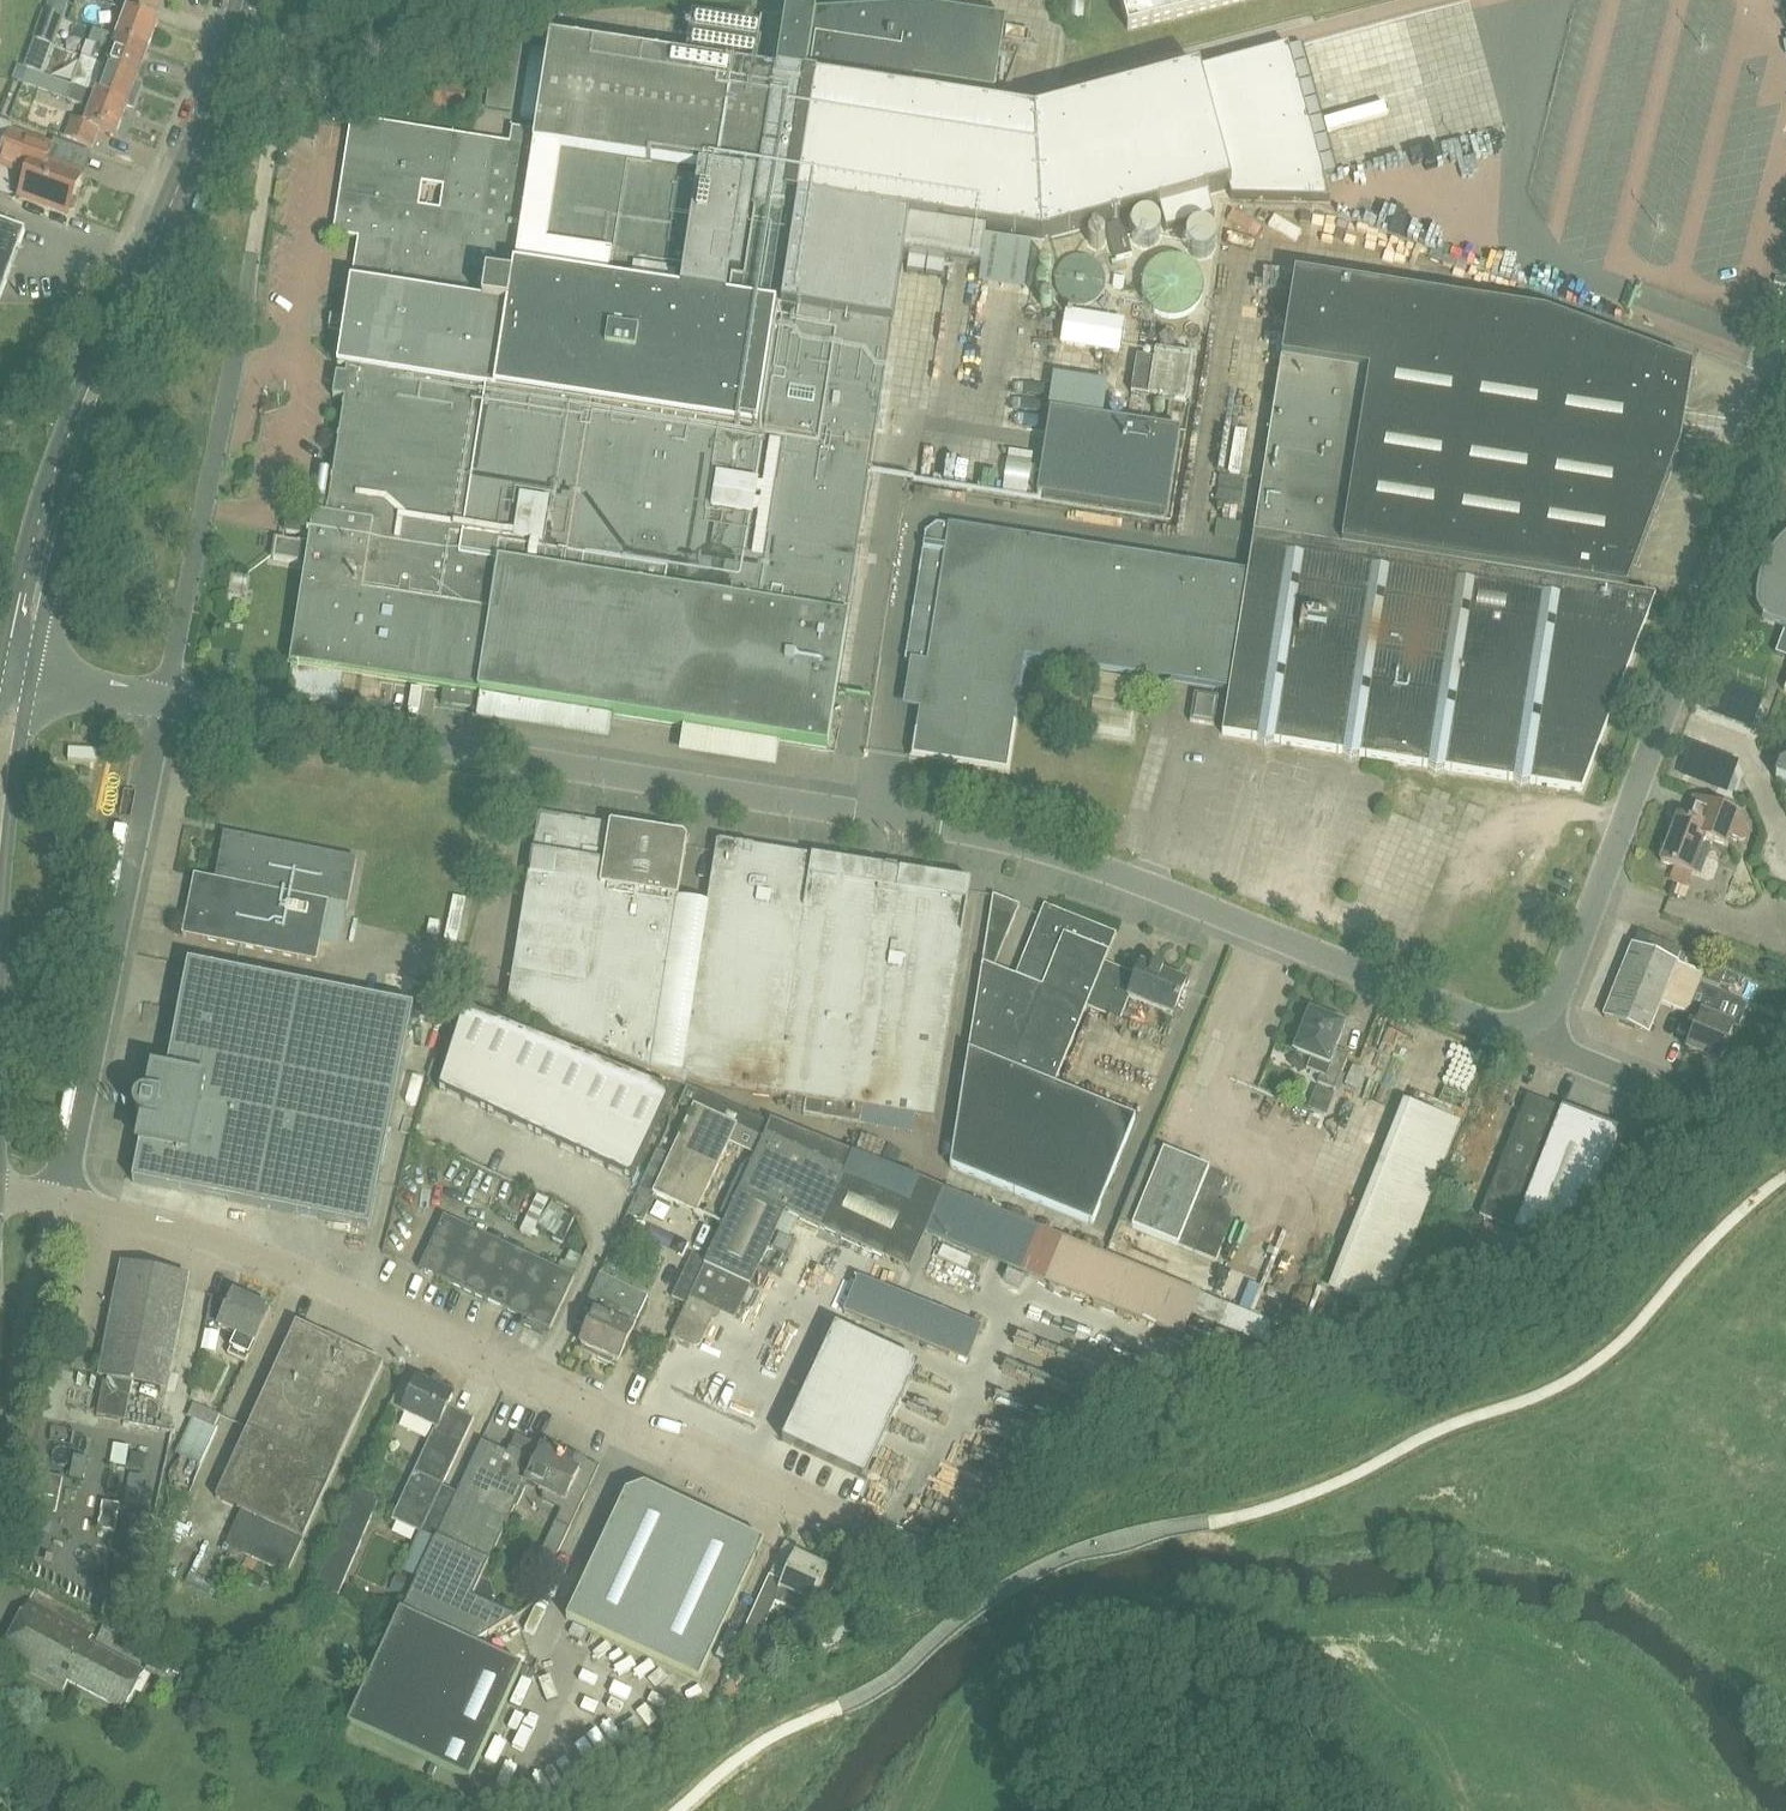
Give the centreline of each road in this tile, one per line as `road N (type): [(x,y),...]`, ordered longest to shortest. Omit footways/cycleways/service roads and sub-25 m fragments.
road 1 (unclassified): [(1538,1042),(1049,861),(841,807),(165,706)]
road 2 (unclassified): [(857,1523),(178,1227),(60,1203)]
road 3 (secondary): [(18,677),(45,558),(231,57),(243,0)]
road 4 (unclassified): [(1538,1042),(1785,388)]
road 5 (unclassified): [(60,1203),(165,706)]
road 6 (unclassified): [(165,706),(255,245)]
road 7 (unclassified): [(1697,1105),(1538,1042)]
road 8 (unclassified): [(165,706),(18,677)]

